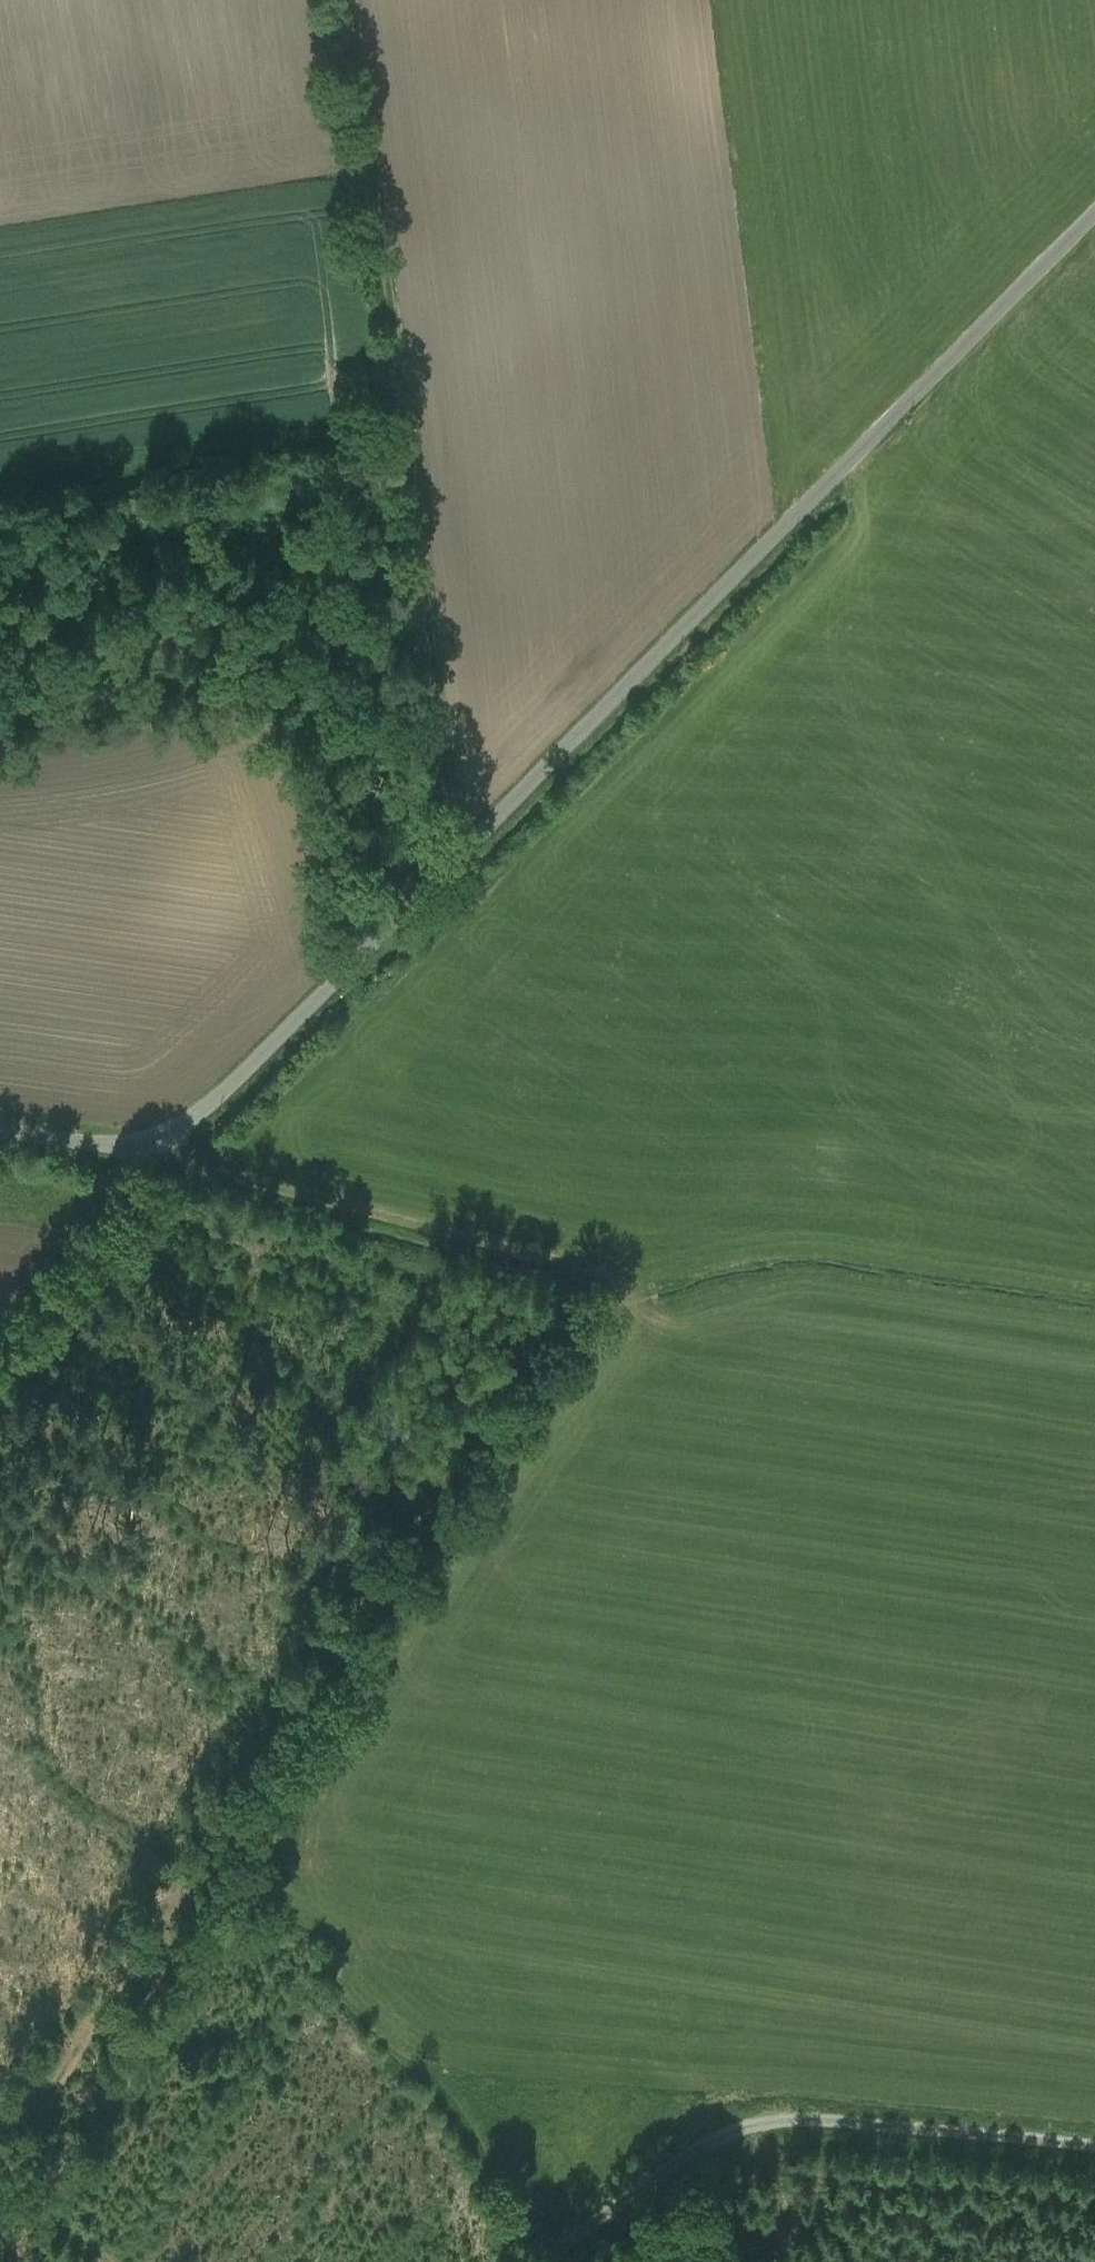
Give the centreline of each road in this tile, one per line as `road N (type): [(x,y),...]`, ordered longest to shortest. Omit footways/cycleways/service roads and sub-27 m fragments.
road 1 (unclassified): [(1094,204),(162,1146),(0,1123)]
road 2 (track): [(1094,2138),(782,2110),(715,2128),(529,2261)]
road 3 (track): [(0,1304),(162,1146)]

